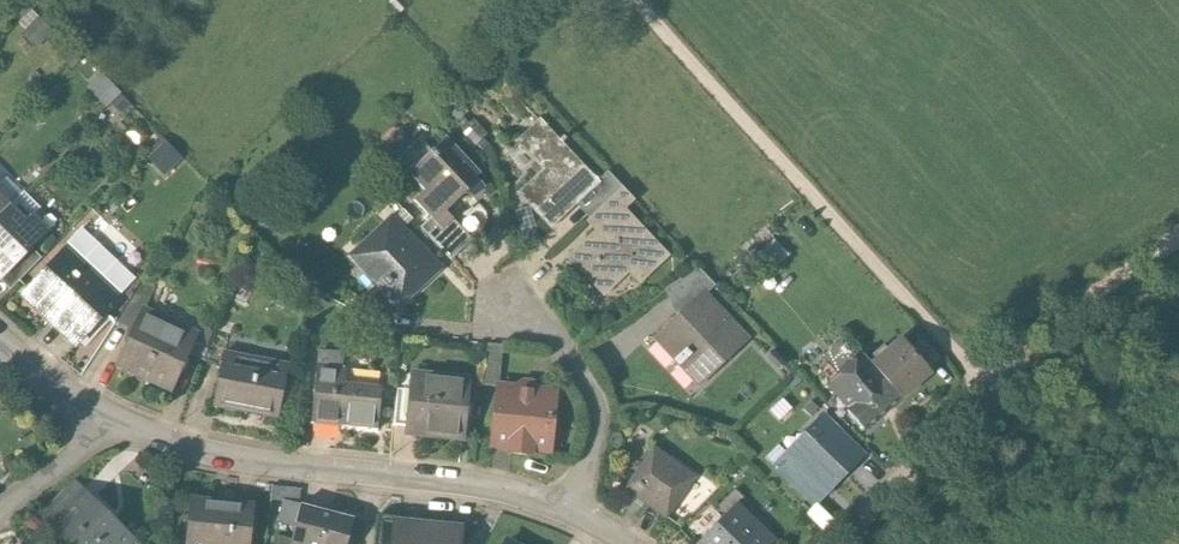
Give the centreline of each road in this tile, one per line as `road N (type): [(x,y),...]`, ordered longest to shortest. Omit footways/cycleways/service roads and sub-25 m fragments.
road 1 (track): [(996,394),(638,0)]
road 2 (residential): [(568,513),(258,462),(121,420)]
road 3 (residential): [(568,513),(590,448),(587,393),(513,299)]
road 4 (track): [(996,394),(1178,240)]
road 5 (residential): [(996,394),(833,543)]
road 6 (residential): [(121,420),(0,328)]
road 7 (residential): [(121,420),(0,508)]

